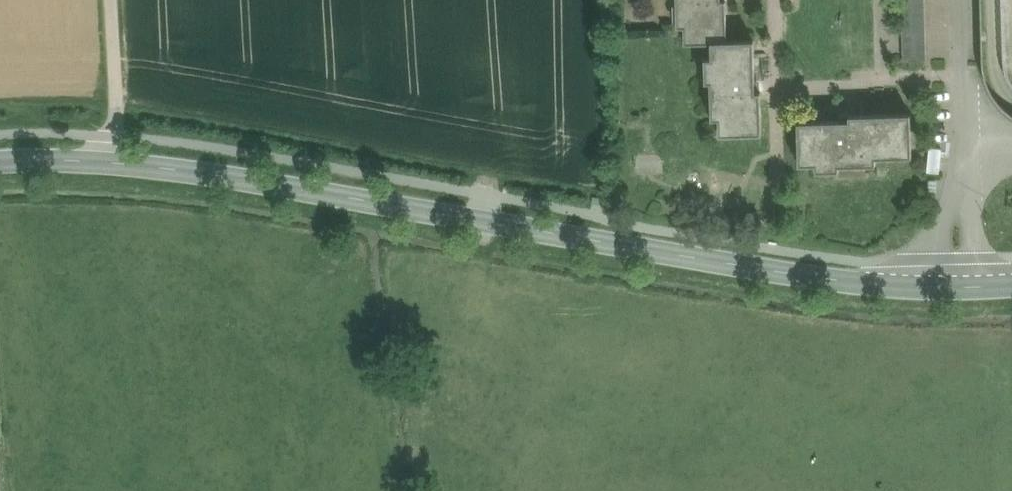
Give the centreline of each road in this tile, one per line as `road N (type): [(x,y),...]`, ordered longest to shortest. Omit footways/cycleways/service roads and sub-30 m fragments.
road 1 (tertiary): [(1011,283),(825,282),(176,168),(0,164)]
road 2 (track): [(111,0),(115,137)]

